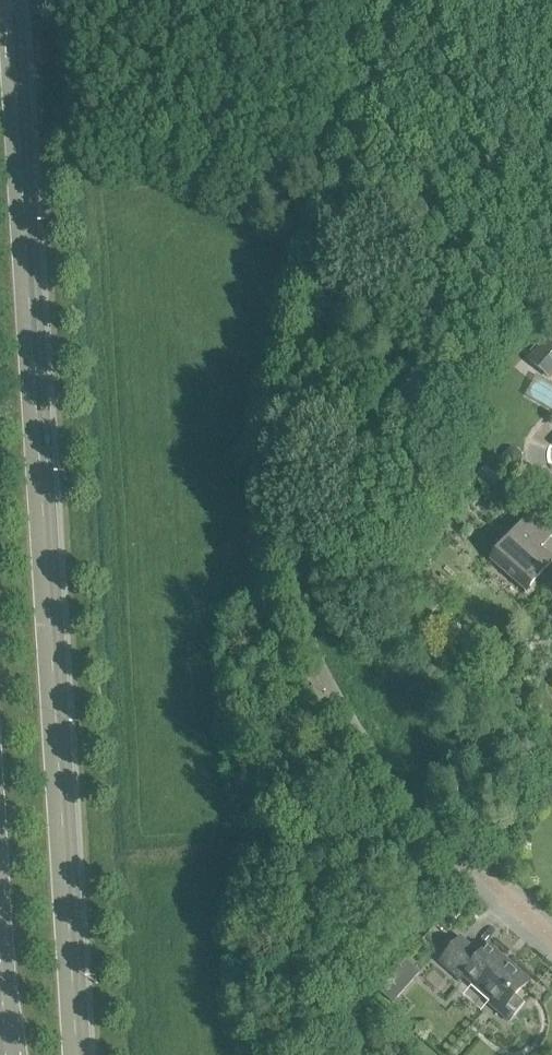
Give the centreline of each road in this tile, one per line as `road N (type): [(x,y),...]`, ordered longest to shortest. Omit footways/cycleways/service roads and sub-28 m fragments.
road 1 (secondary): [(78,1054),(16,0)]

